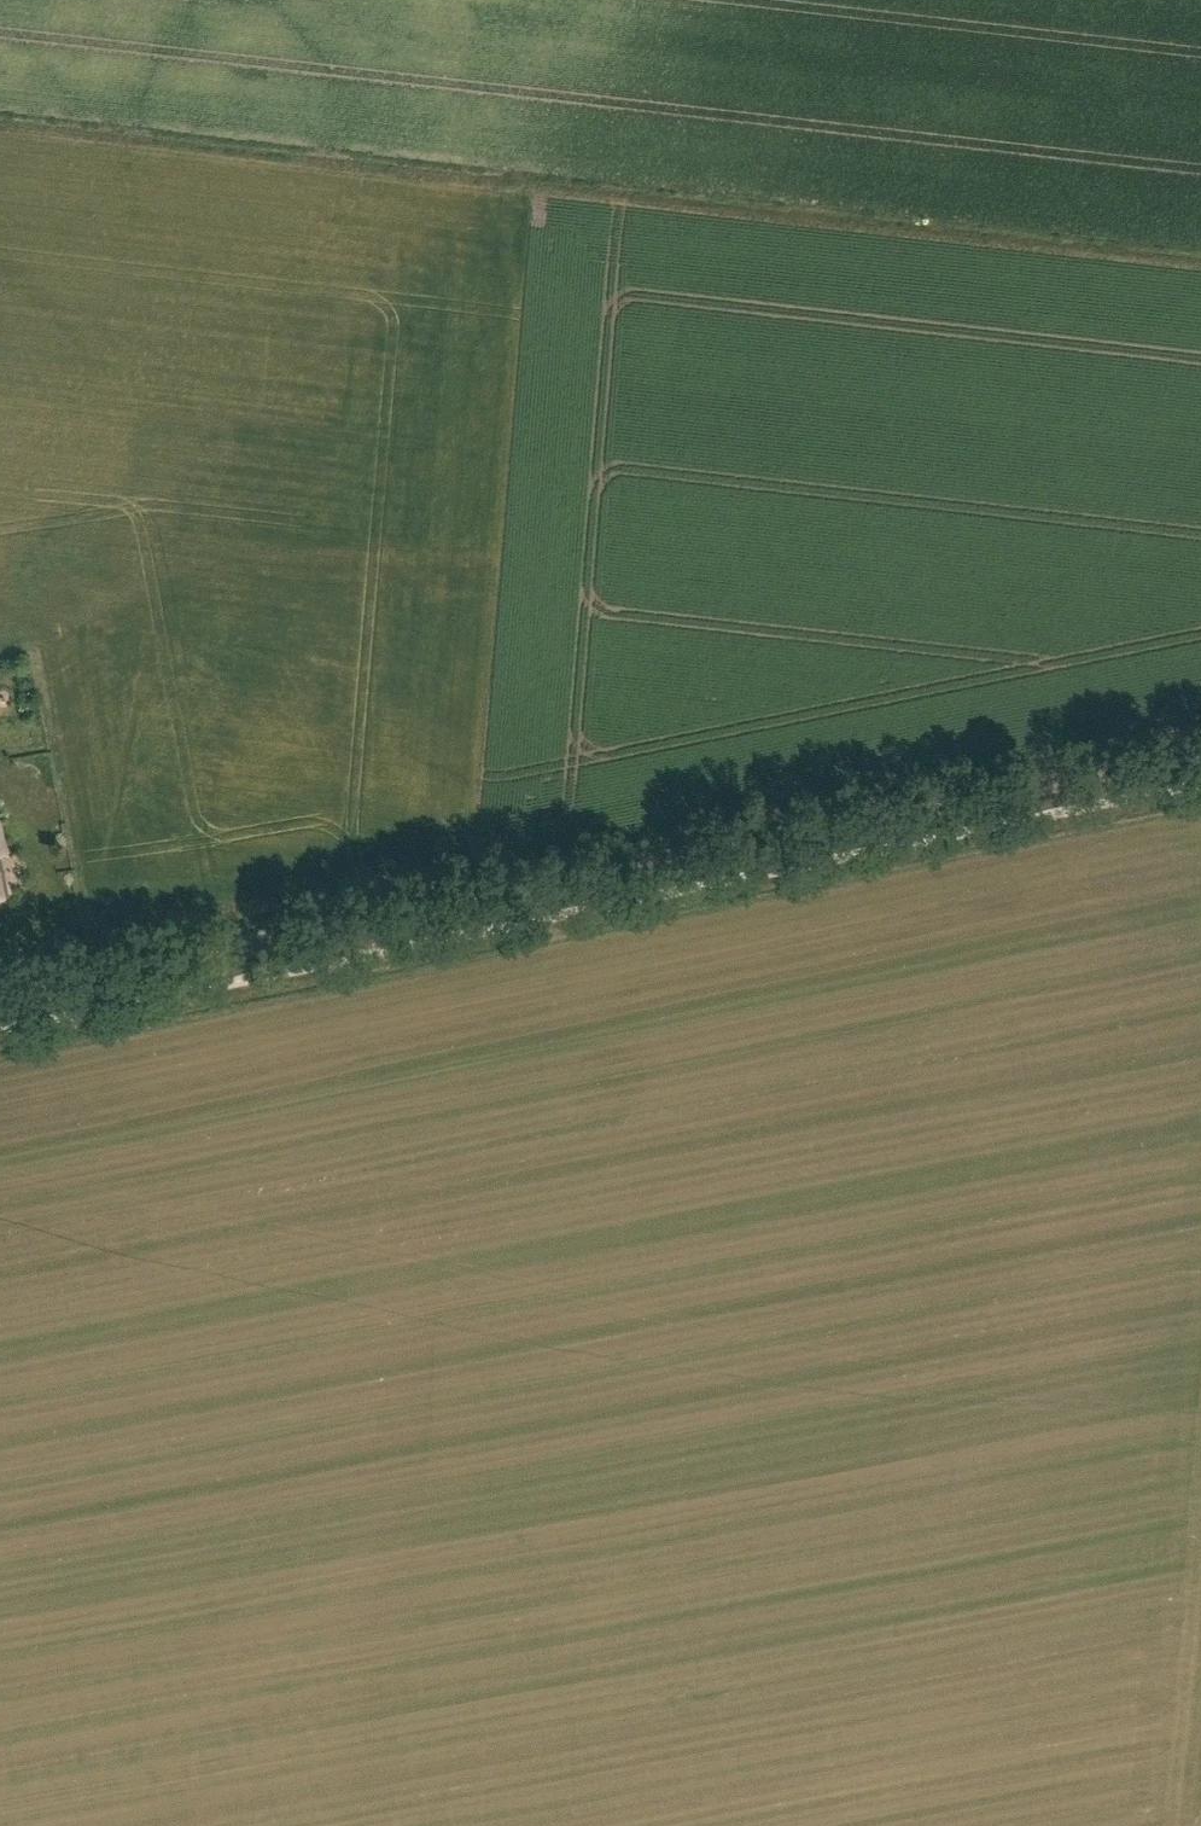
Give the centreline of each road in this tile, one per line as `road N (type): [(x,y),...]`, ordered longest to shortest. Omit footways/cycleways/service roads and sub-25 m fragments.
road 1 (tertiary): [(1200,753),(0,995)]

